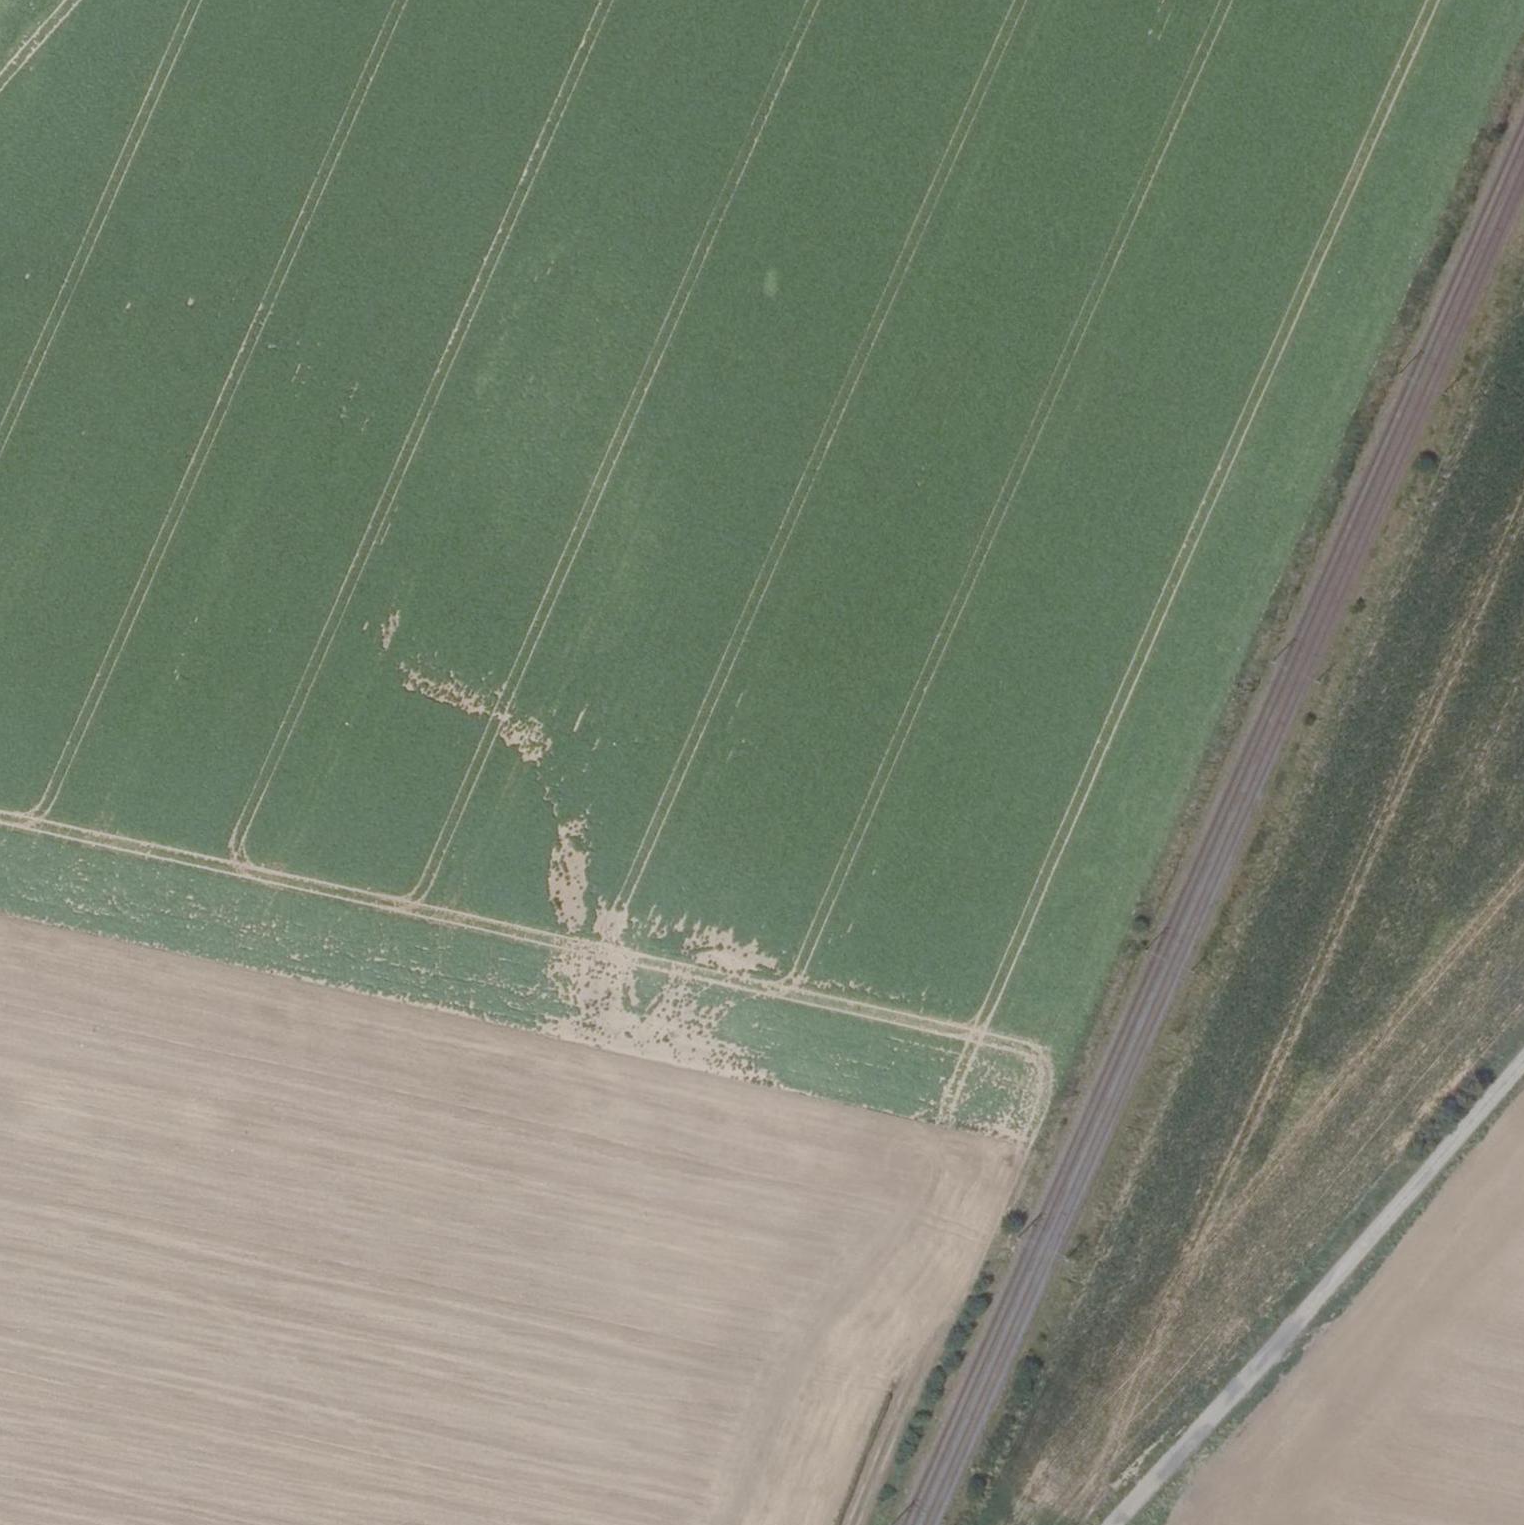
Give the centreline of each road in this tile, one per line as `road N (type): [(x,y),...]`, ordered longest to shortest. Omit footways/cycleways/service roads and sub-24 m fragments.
road 1 (track): [(1112,1524),(1523,1061)]
road 2 (track): [(854,1524),(952,1309)]

